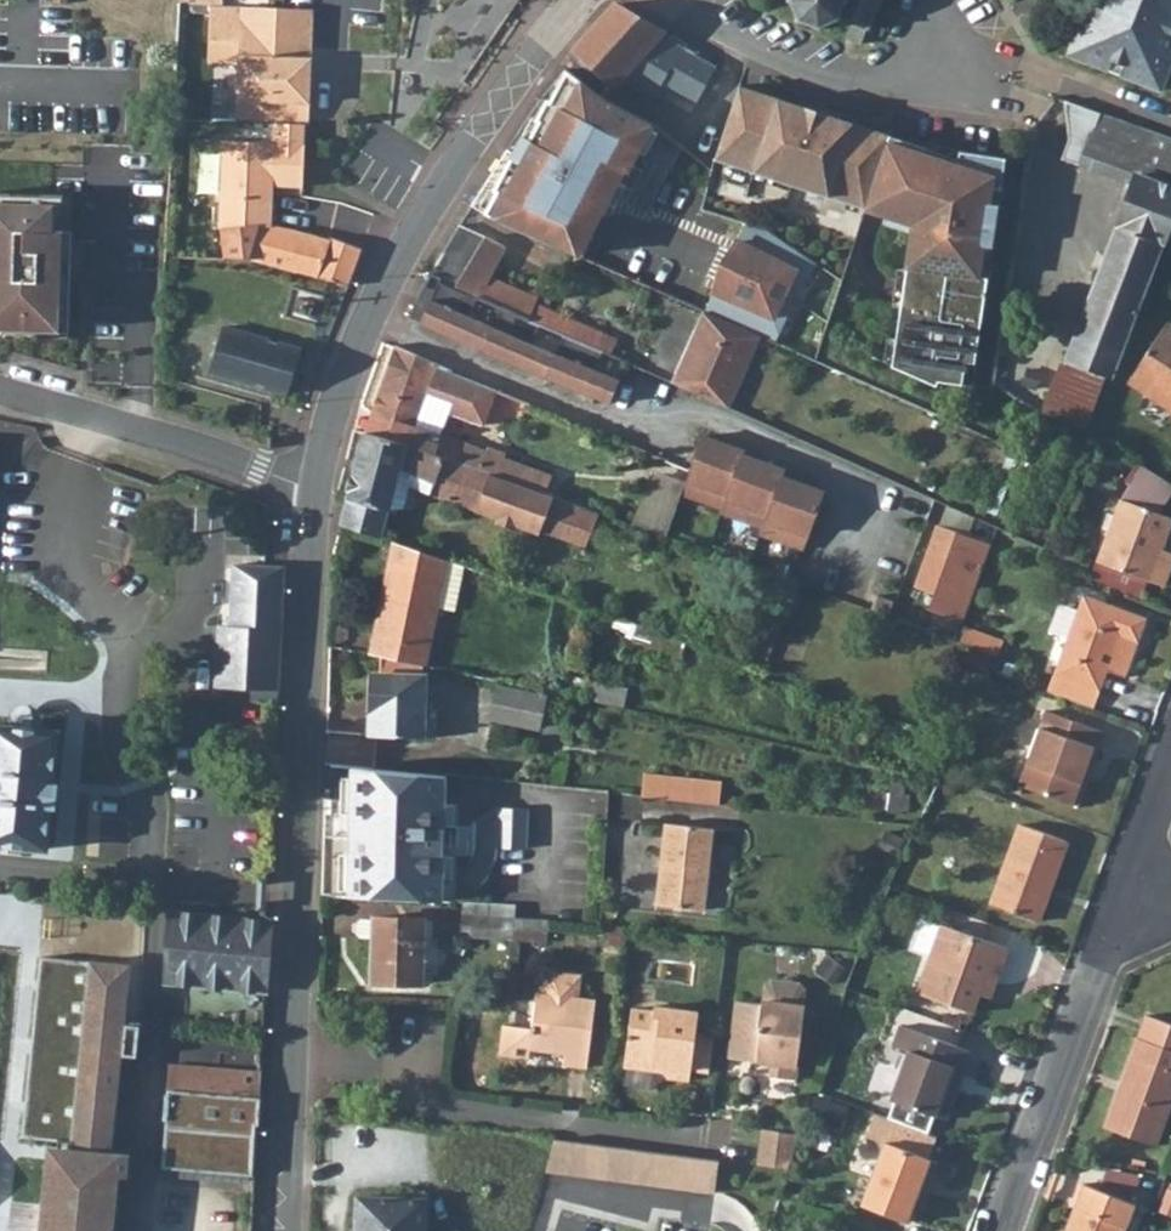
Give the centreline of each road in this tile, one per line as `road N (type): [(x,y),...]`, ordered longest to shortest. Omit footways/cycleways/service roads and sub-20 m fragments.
road 1 (residential): [(927,512),(686,410),(666,439),(368,318)]
road 2 (tertiary): [(295,1054),(321,483)]
road 3 (residential): [(295,1054),(391,1065),(400,1104),(717,1150)]
road 4 (tertiary): [(368,318),(435,198),(568,0)]
road 5 (residential): [(321,483),(0,393)]
road 6 (residential): [(1107,969),(1005,1230)]
road 7 (residential): [(667,0),(757,51),(835,78),(923,75)]
road 8 (tertiary): [(282,1230),(295,1054)]
road 9 (tertiary): [(321,483),(340,389),(368,318)]
road 10 (residential): [(1131,900),(1170,778)]
road 11 (residential): [(923,75),(1050,82)]

